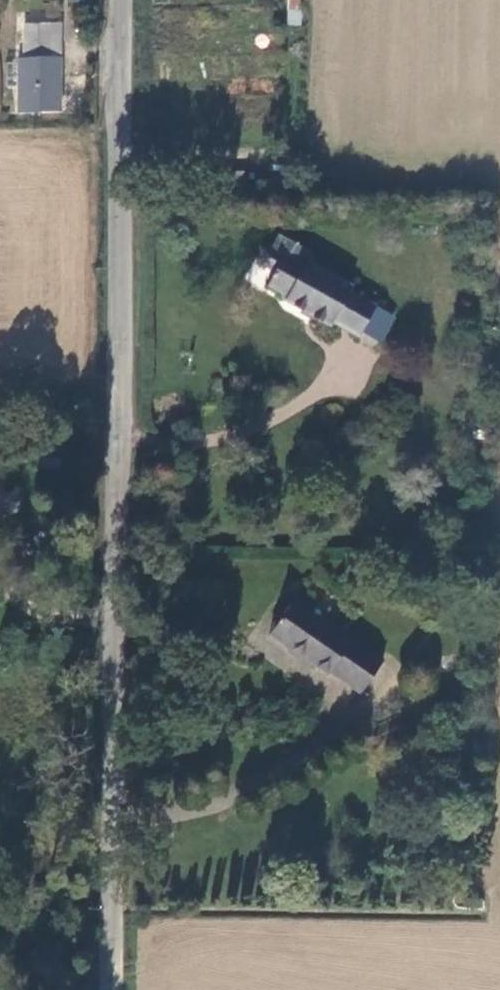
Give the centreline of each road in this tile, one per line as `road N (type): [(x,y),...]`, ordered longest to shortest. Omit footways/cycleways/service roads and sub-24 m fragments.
road 1 (tertiary): [(122,0),(110,989)]

